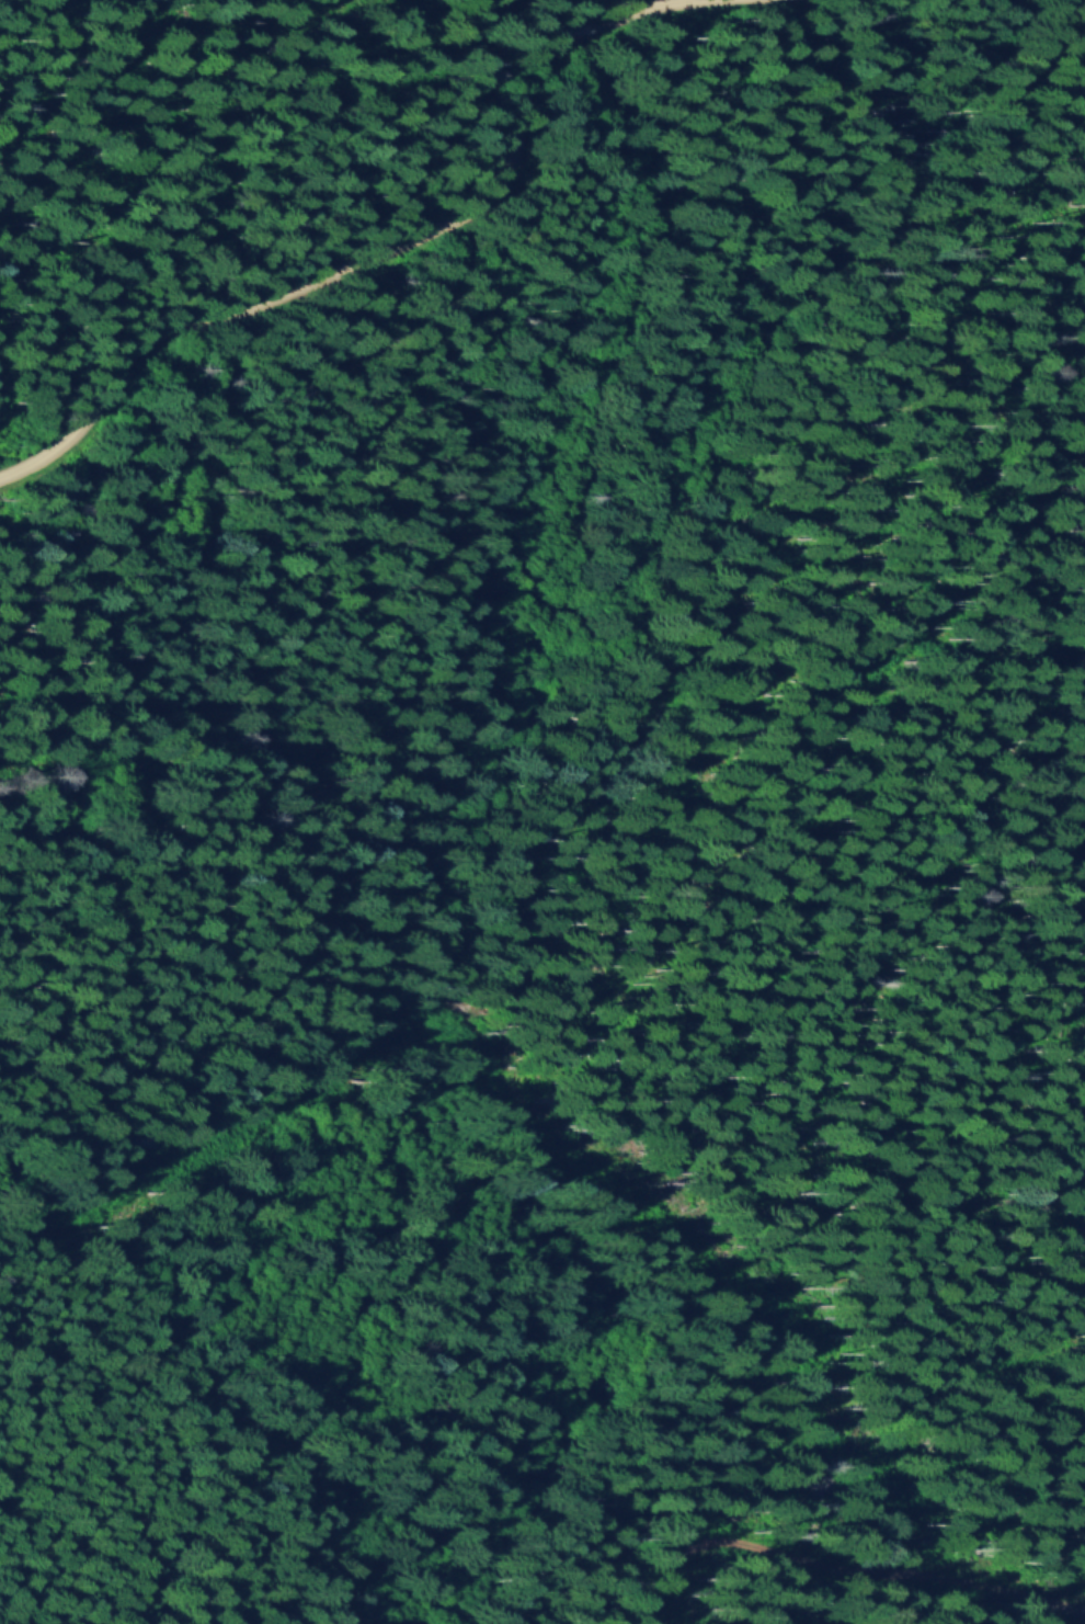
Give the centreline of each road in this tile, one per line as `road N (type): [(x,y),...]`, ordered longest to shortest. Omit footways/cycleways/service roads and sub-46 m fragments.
road 1 (track): [(900,1576),(784,1331),(671,1231),(535,1139),(473,1061),(462,1033),(420,1029),(271,1125),(184,1169),(132,1183),(64,1230)]
road 2 (residential): [(0,480),(83,429),(125,357),(148,341),(369,262),(487,202),(514,154),(524,99),(560,49),(623,18),(746,0)]
road 3 (track): [(640,1623),(673,1574),(706,1549),(743,1546),(1084,1617)]

